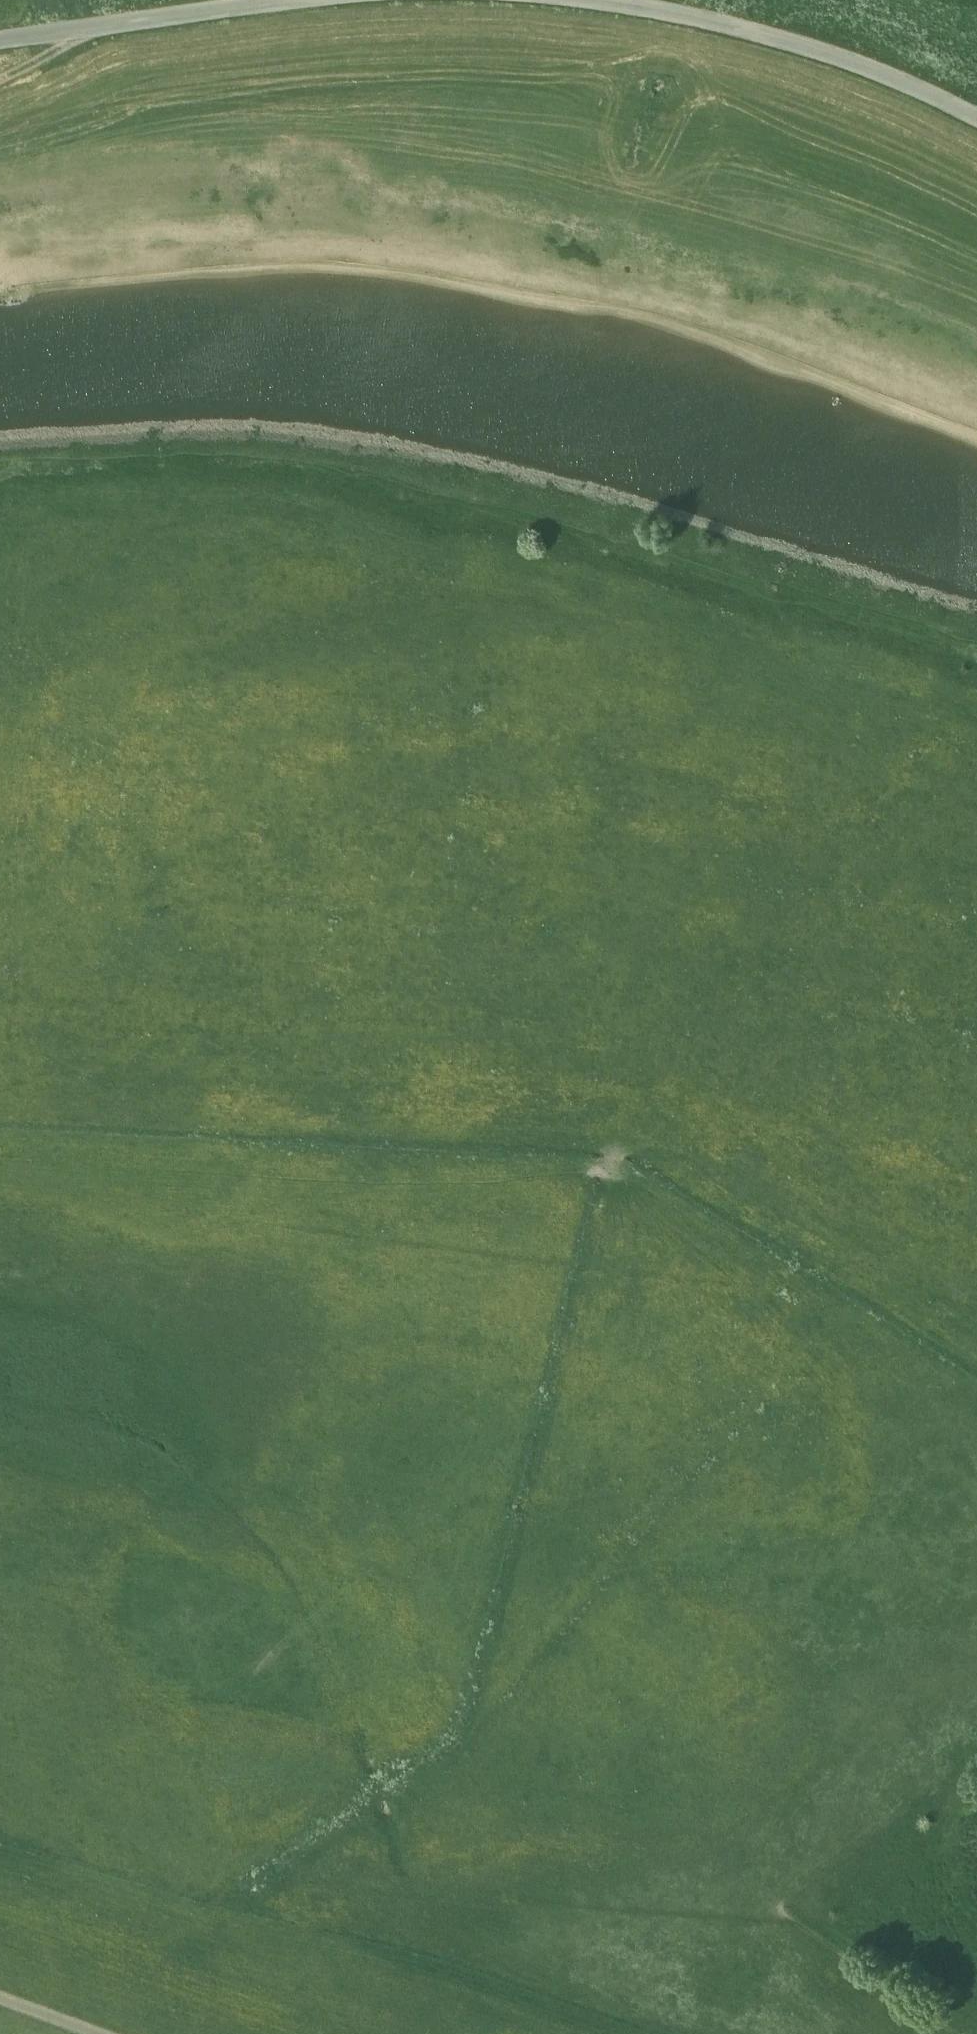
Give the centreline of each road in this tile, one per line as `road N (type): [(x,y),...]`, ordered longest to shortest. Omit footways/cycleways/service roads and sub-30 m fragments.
road 1 (unclassified): [(671,0),(817,38),(976,106)]
road 2 (unclassified): [(0,32),(229,0)]

